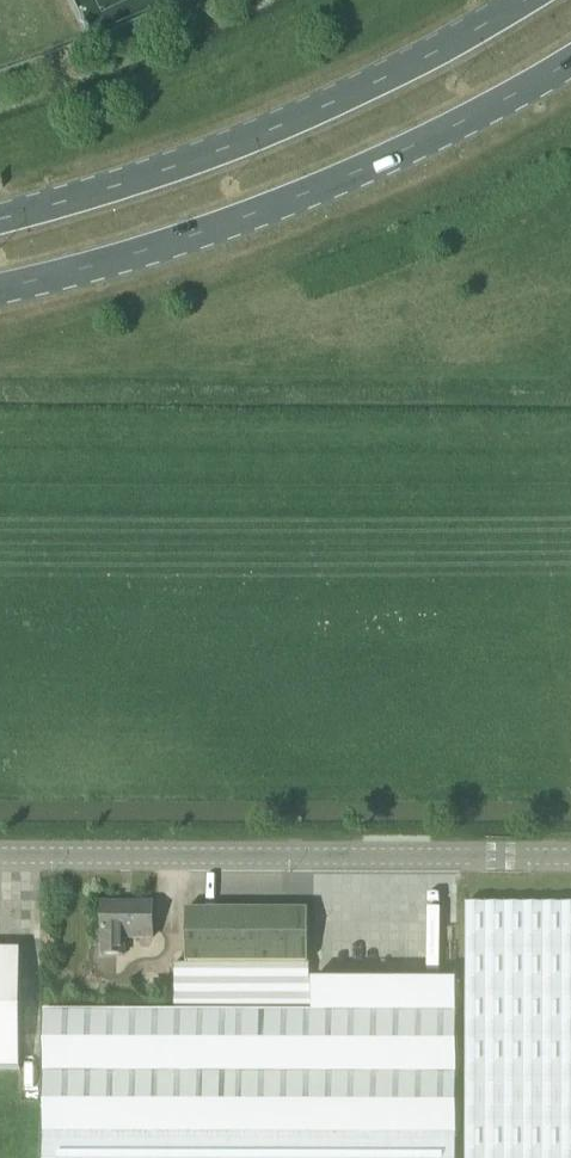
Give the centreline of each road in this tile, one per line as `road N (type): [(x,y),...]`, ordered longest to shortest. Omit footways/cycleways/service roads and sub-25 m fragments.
road 1 (primary): [(0,293),(185,242),(342,186),(570,65)]
road 2 (tertiary): [(0,852),(570,852)]
road 3 (primary): [(524,0),(313,110),(138,180),(0,218)]

